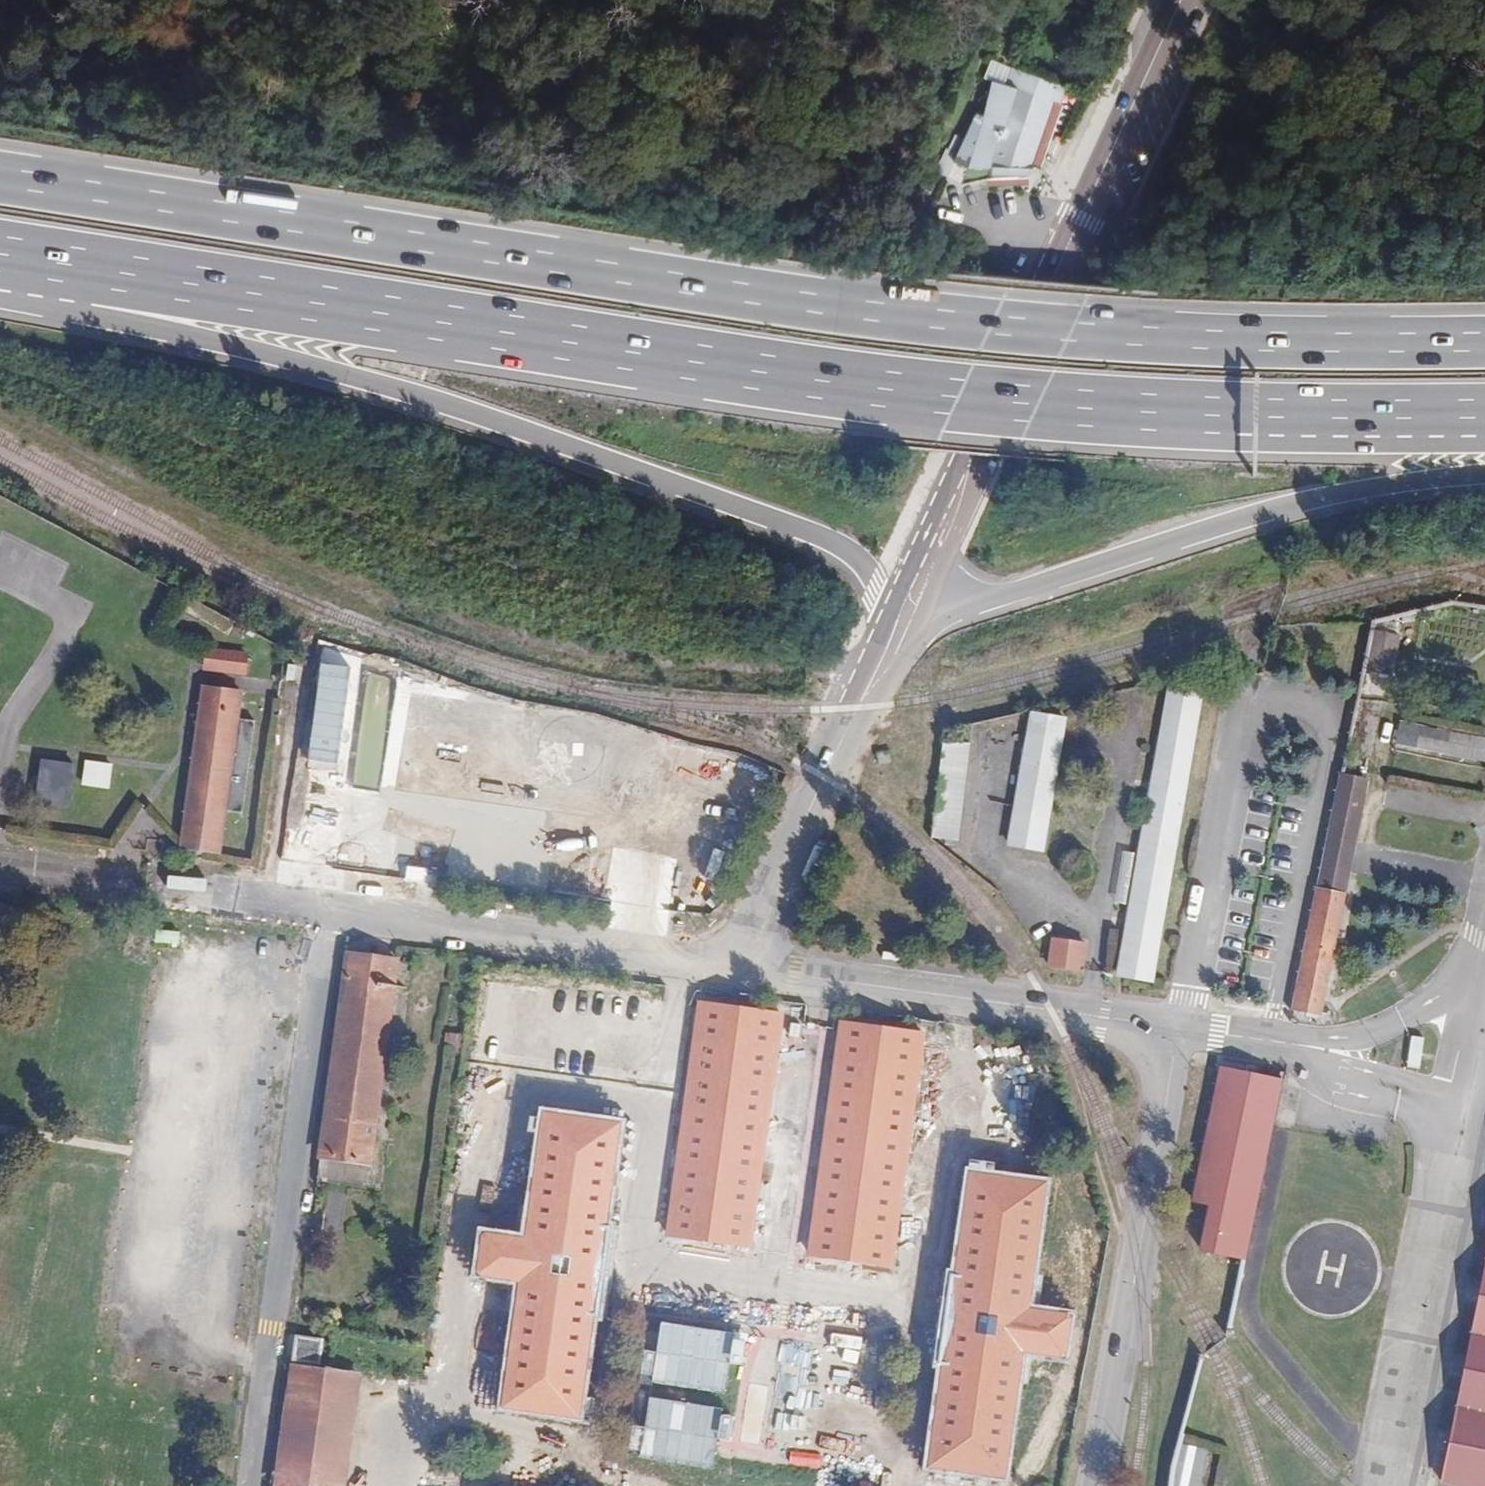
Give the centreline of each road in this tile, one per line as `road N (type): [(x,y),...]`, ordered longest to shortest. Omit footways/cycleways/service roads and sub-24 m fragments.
road 1 (trunk): [(1484,341),(1236,341),(1045,329),(786,297),(0,175)]
road 2 (trunk): [(39,262),(1022,408),(1266,421),(1484,417)]
road 3 (trunk): [(39,262),(92,312),(596,455),(811,532),(855,565),(896,625)]
road 4 (tertiary): [(1184,0),(912,588)]
road 5 (trunk): [(912,588),(968,602),(1373,487),(1484,473)]
road 6 (unclassified): [(322,913),(244,1485)]
road 7 (residential): [(1098,1485),(1178,1028)]
road 8 (unclassified): [(736,968),(1178,1028)]
road 9 (unclassified): [(322,913),(736,968)]
road 10 (tertiary): [(896,625),(736,968)]
road 11 (unclassified): [(138,886),(322,913)]

